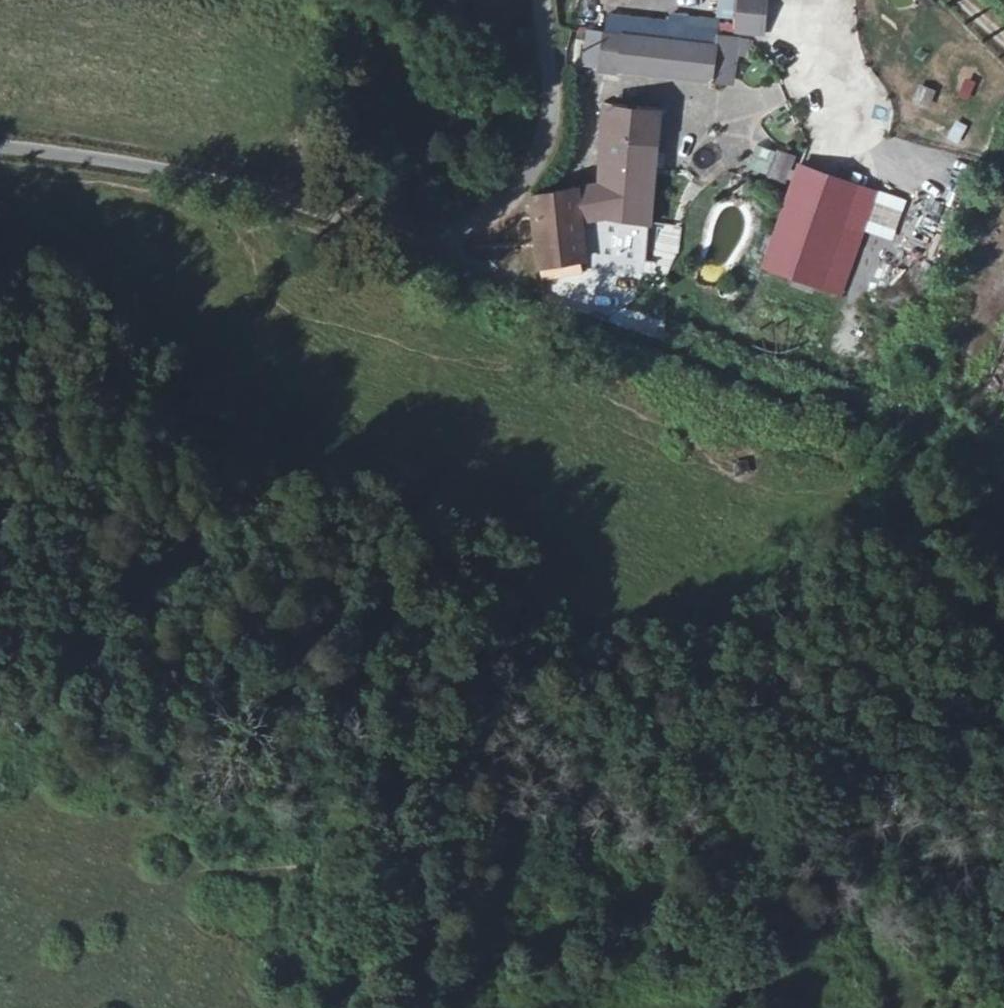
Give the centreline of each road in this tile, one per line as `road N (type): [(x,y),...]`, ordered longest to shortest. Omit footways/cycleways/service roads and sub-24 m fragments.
road 1 (unclassified): [(0,146),(116,161),(424,233),(449,230),(492,212),(526,176),(549,129),(545,0)]

